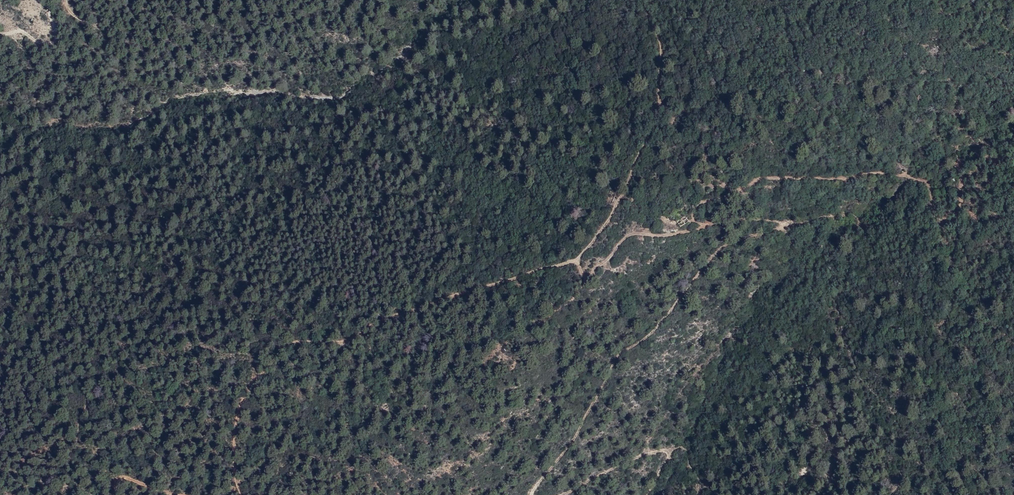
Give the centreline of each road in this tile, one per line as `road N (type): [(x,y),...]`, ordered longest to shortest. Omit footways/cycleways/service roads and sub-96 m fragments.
road 1 (track): [(577,262),(586,280),(635,234),(678,234),(734,218),(783,226),(715,253),(654,329),(613,363),(579,431),(532,494)]
road 2 (track): [(243,494),(234,466),(239,405),(295,342),(339,344),(449,297),(577,262)]
road 3 (track): [(646,0),(662,88),(614,209),(577,262)]

